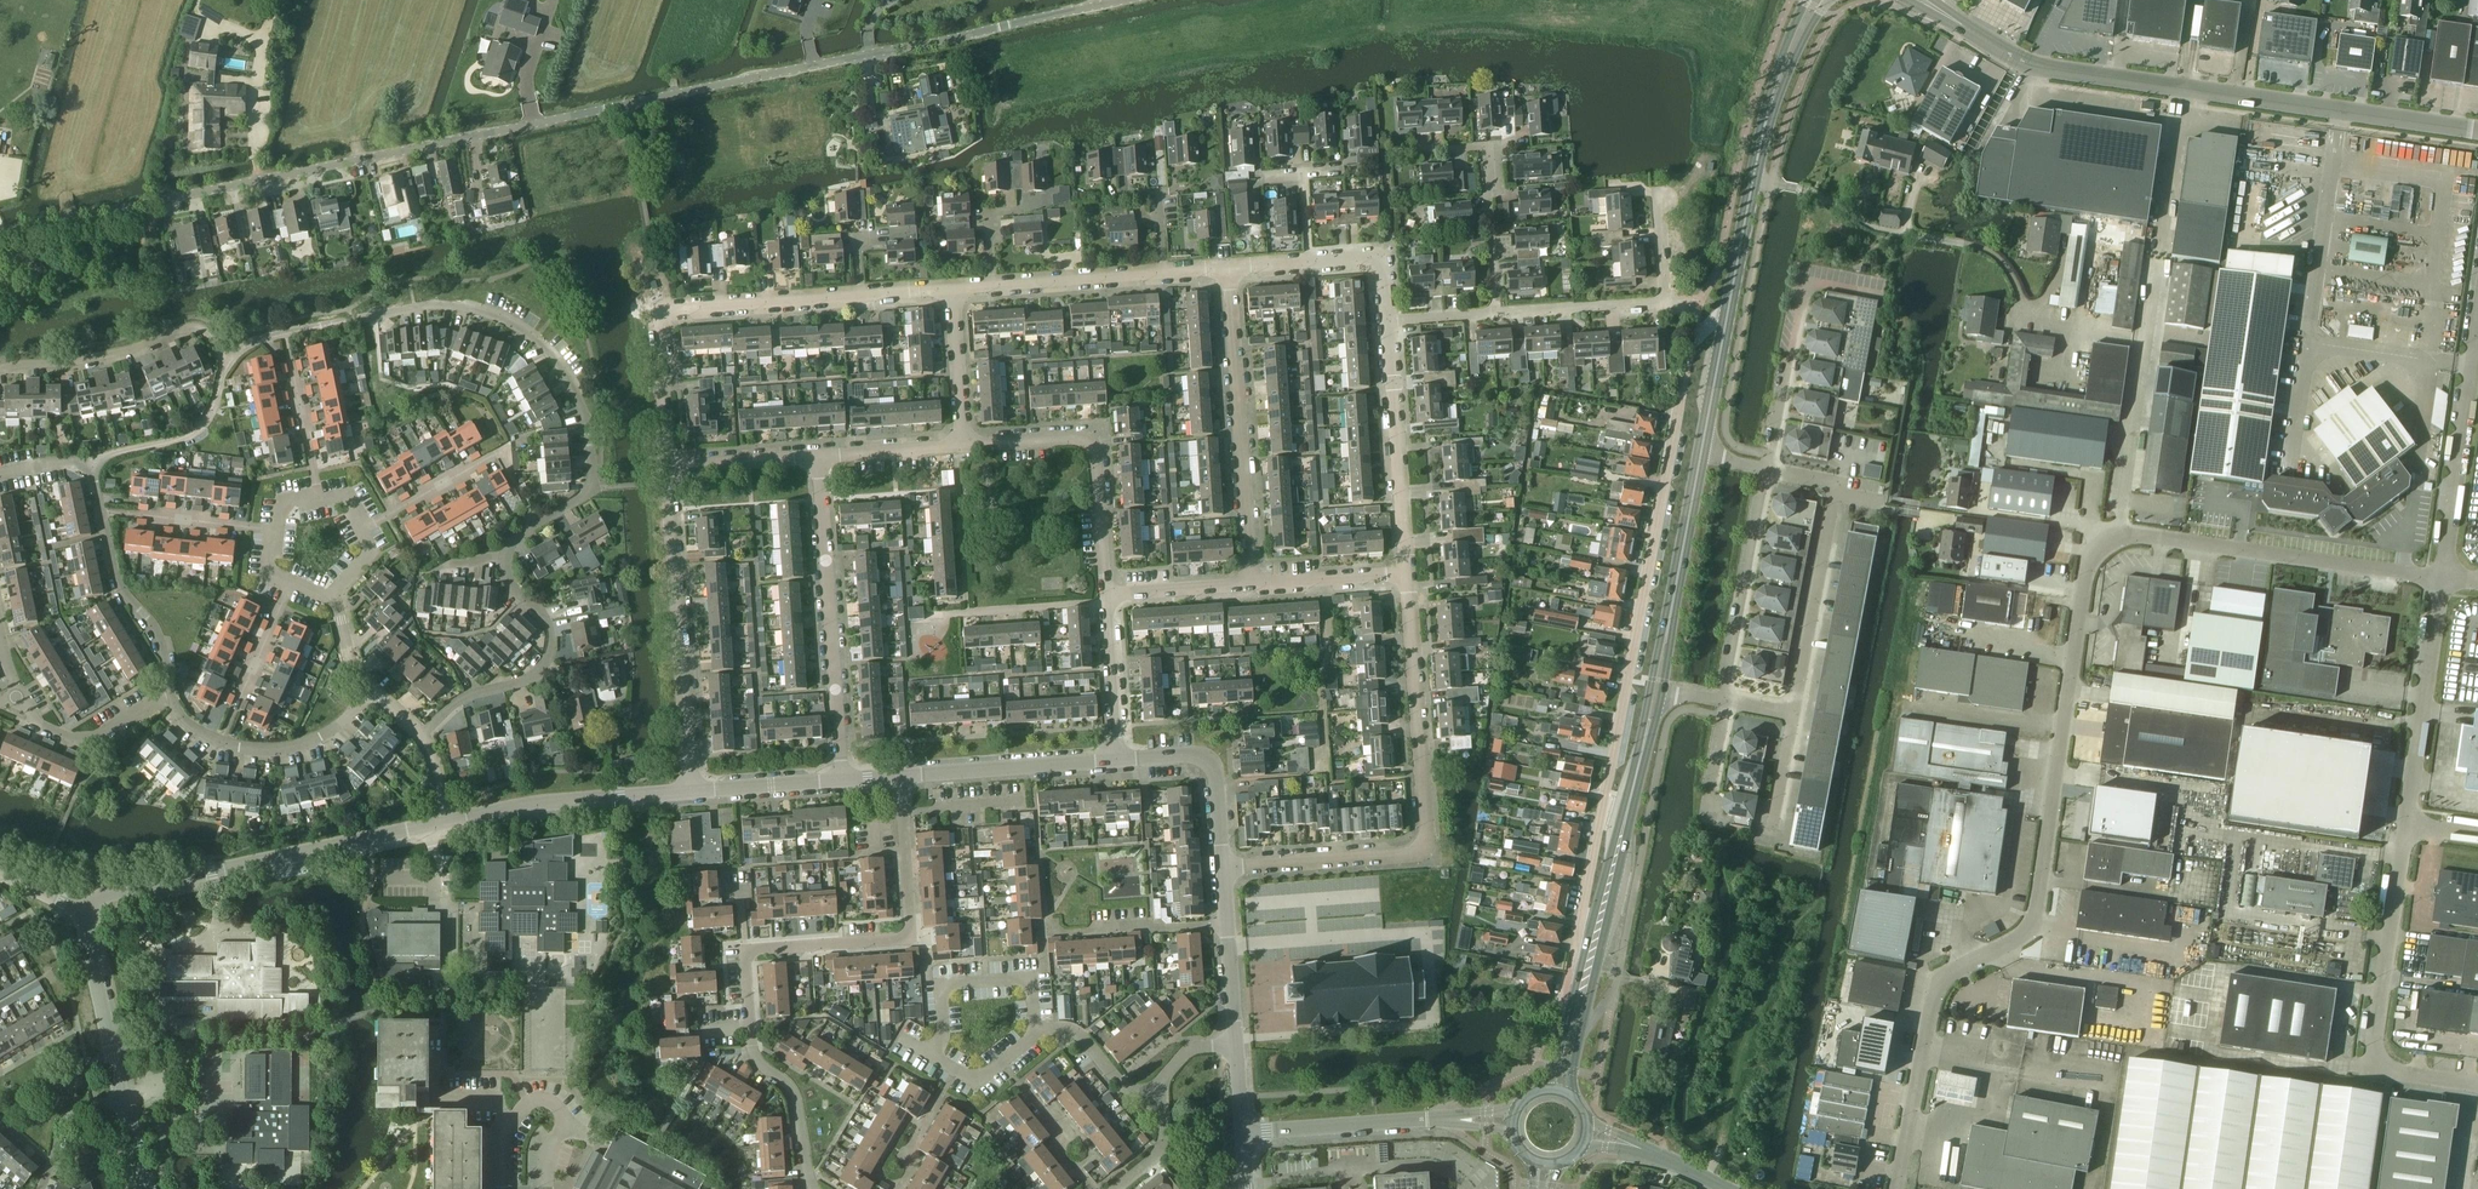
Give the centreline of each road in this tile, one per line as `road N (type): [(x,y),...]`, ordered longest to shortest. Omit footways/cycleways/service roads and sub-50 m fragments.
road 1 (unclassified): [(0,235),(1126,0)]
road 2 (unclassified): [(1897,1188),(1938,987),(2019,939),(2036,913),(2087,568),(2102,544),(2119,536)]
road 3 (residential): [(1726,317),(1694,330),(1577,937)]
road 4 (residential): [(505,559),(513,538),(583,496),(592,474),(578,397),(523,333),(472,309),(419,307),(263,339),(228,361)]
road 5 (residential): [(815,1188),(795,1095),(754,1053),(745,950),(910,941),(899,776)]
road 6 (unclassified): [(2477,132),(2052,70),(1966,28)]
road 7 (residential): [(1222,868),(1424,848),(1407,573)]
road 8 (tertiary): [(84,913),(105,893),(444,823)]
road 9 (residential): [(667,469),(656,325),(667,307),(860,294)]
road 10 (unclassified): [(2408,823),(2374,1056),(2386,1069),(2477,1085)]
road 11 (unclassified): [(2119,536),(2443,579)]
road 12 (residential): [(842,779),(816,458)]
road 13 (residential): [(689,790),(667,469)]
road 14 (residential): [(1252,584),(1230,267)]
road 15 (unclassified): [(2119,536),(2157,261)]
road 16 (residential): [(1497,314),(1664,302),(1656,197)]
road 17 (residential): [(420,736),(473,694),(526,681),(547,656),(546,620),(514,591),(505,559)]
road 18 (unclassified): [(2443,579),(2477,324)]
road 19 (residential): [(170,695),(160,642),(116,575),(91,460)]
road 20 (residential): [(1407,573),(1388,322)]
road 21 (residential): [(1497,314),(1487,177),(1494,143),(1415,149)]
road 22 (residential): [(0,368),(99,357),(189,326),(206,332),(228,361)]
road 23 (tertiary): [(444,823),(689,790)]
road 24 (unclassified): [(2443,579),(2408,823)]
road 25 (residential): [(372,691),(321,736),(267,751),(201,732),(170,695)]
road 26 (residential): [(1725,703),(1768,469)]
road 27 (residential): [(1794,714),(1836,494)]
road 28 (tertiary): [(1240,1134),(1460,1121)]
road 29 (residential): [(930,1057),(942,1035),(939,985),(1031,979),(1035,1030)]
road 30 (tertiary): [(899,776),(1116,759)]
road 31 (primary): [(1588,968),(1640,760)]
road 32 (primary): [(1726,317),(1769,109)]
road 33 (tertiary): [(1116,759),(1194,755),(1208,761),(1222,868)]
road 34 (tertiary): [(122,1103),(84,913)]
road 35 (residential): [(1226,924),(1051,934),(1049,922)]
road 36 (residential): [(228,361),(217,400),(190,434),(91,460)]
road 37 (residential): [(19,694),(43,726),(82,739),(170,695)]
road 38 (residential): [(992,285),(1164,273)]
road 39 (primary): [(1669,620),(1701,455)]
road 40 (residential): [(1116,759),(1105,595)]
road 41 (residential): [(962,446),(951,288)]
road 42 (residential): [(1252,584),(1407,573)]
road 43 (residential): [(509,1123),(495,1099),(437,1099),(436,1030)]
road 44 (residential): [(1105,595),(1091,441)]
road 45 (tertiary): [(689,790),(842,779)]
road 46 (residential): [(364,529),(496,453)]
road 47 (residential): [(1160,1093),(1130,1092),(1069,1030),(1035,1030)]
road 48 (residential): [(667,469),(816,458)]
road 49 (residential): [(1105,595),(1252,584)]
road 50 (residential): [(816,458),(962,446)]
road 51 (primary): [(1669,620),(1640,760)]
road 52 (residential): [(546,1188),(546,1159),(561,1125),(557,1107),(533,1101),(509,1123)]
road 53 (primary): [(1701,455),(1726,317)]
road 54 (residential): [(122,1103),(81,1109),(59,1124),(40,1188)]
road 55 (primary): [(1571,1097),(1588,968)]
road 56 (residential): [(992,285),(988,216),(1047,204)]
road 57 (residential): [(962,446),(1091,441)]
road 58 (primary): [(1588,968),(1573,997),(1550,1090)]
road 59 (residential): [(1035,1030),(981,1077),(930,1057)]
road 60 (primary): [(1769,109),(1830,0)]
road 61 (tertiary): [(1226,924),(1234,1048)]
road 62 (residential): [(319,500),(295,381)]
road 63 (residential): [(157,517),(277,530)]

